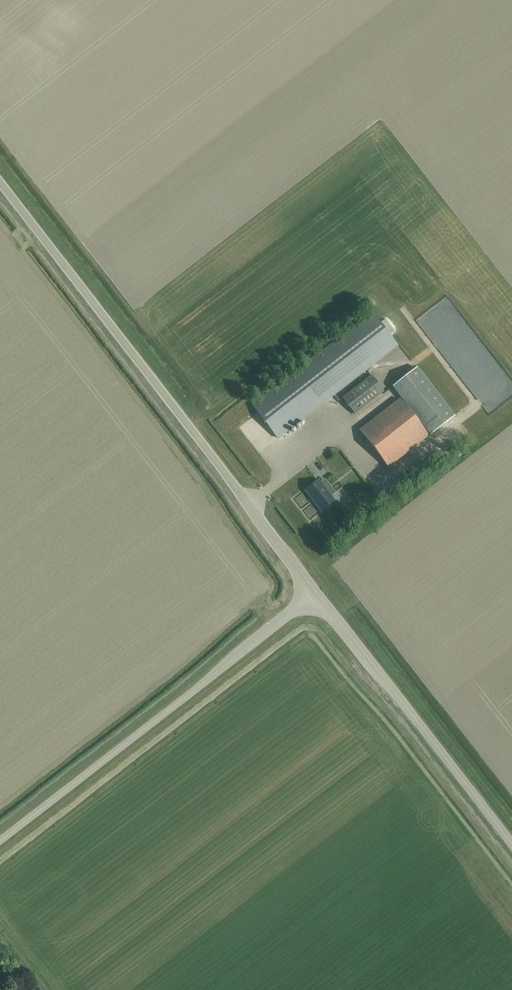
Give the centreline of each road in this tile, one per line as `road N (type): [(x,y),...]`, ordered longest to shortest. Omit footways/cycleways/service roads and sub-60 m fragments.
road 1 (unclassified): [(314,592),(0,178)]
road 2 (unclassified): [(0,842),(314,592)]
road 3 (unclassified): [(511,844),(314,592)]

